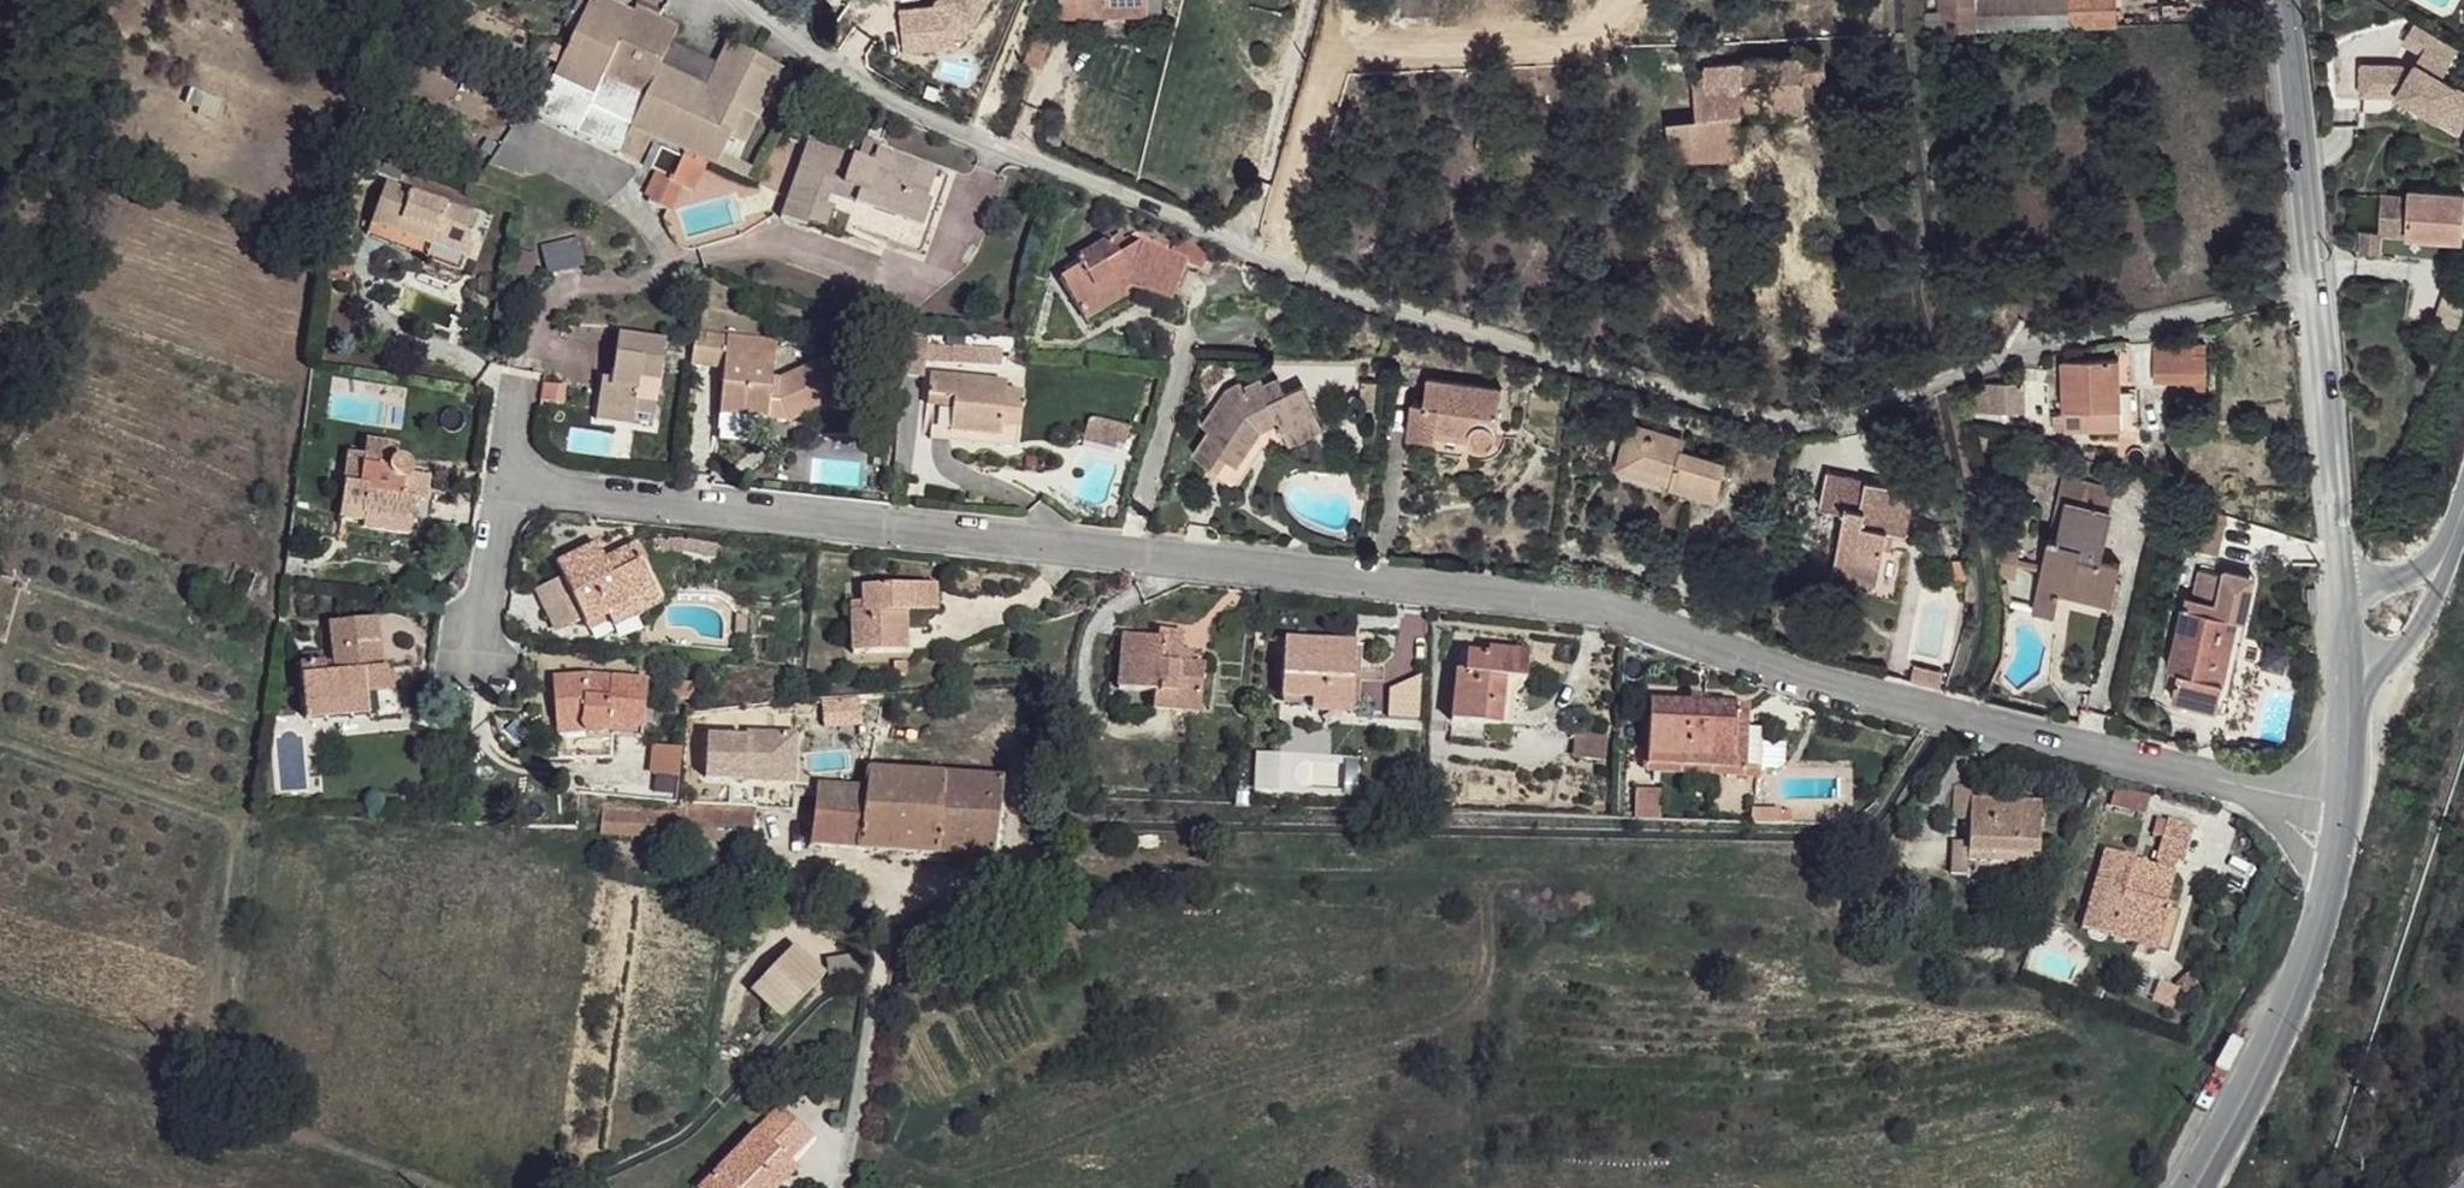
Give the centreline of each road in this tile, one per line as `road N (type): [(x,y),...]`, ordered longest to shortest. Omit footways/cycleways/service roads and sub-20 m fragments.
road 1 (residential): [(503,478),(1586,601),(1650,617),(1809,689),(2245,793)]
road 2 (residential): [(741,0),(787,42),(891,104),(1040,167),(1370,298),(1730,411),(1811,425),(2089,327),(2317,293)]
road 3 (tertiary): [(2320,882),(2300,961),(2182,1187)]
road 4 (residential): [(846,1187),(896,882)]
road 5 (residential): [(2288,0),(2317,293)]
road 6 (residential): [(2317,293),(2344,584)]
road 7 (tertiary): [(2346,706),(2421,614),(2455,514)]
road 8 (residential): [(503,478),(482,641)]
road 9 (tertiary): [(2455,514),(2422,558),(2344,584)]
road 10 (tertiary): [(2344,584),(2346,706)]

